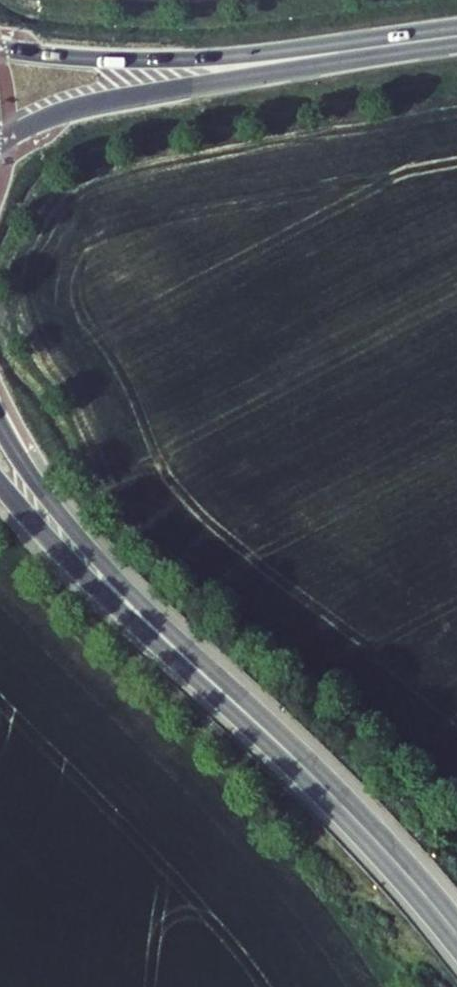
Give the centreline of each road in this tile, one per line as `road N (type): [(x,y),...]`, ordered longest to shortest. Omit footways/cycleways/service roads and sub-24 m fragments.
road 1 (primary): [(0,167),(22,143),(74,114),(350,52)]
road 2 (primary): [(350,52),(119,60),(0,43)]
road 3 (tertiary): [(456,935),(332,794),(216,686)]
road 4 (tertiary): [(216,686),(63,517),(0,418)]
road 5 (tertiary): [(0,483),(113,605),(216,686)]

